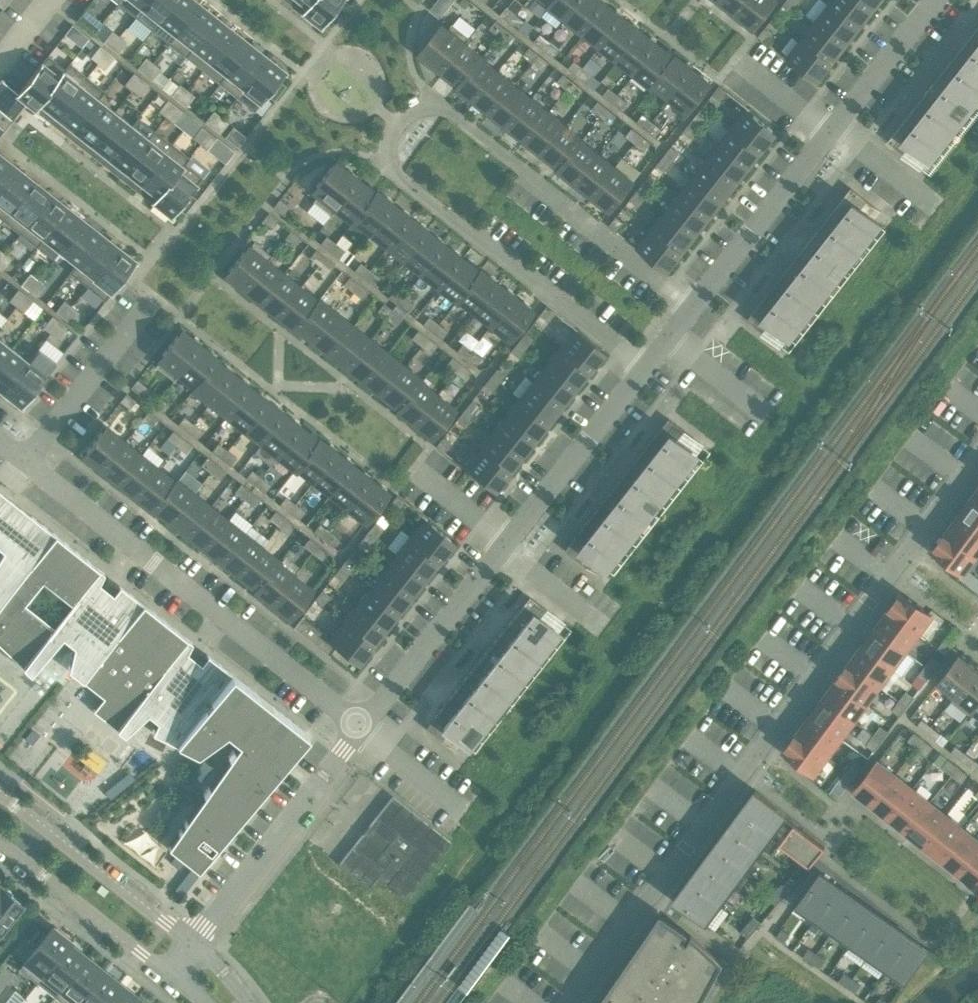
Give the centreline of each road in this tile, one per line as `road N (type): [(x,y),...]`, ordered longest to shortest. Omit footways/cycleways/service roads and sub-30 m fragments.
road 1 (residential): [(697,307),(452,114),(427,110),(402,126),(390,170),(646,372)]
road 2 (residential): [(977,454),(569,1002)]
road 3 (residential): [(28,463),(367,728)]
road 4 (residential): [(939,0),(697,307)]
road 5 (residential): [(367,728),(193,942)]
road 6 (residential): [(512,543),(367,728)]
road 7 (residential): [(646,372),(512,543)]
road 8 (residential): [(155,302),(28,463)]
road 9 (residential): [(16,853),(171,975)]
road 10 (residential): [(193,942),(41,824)]

